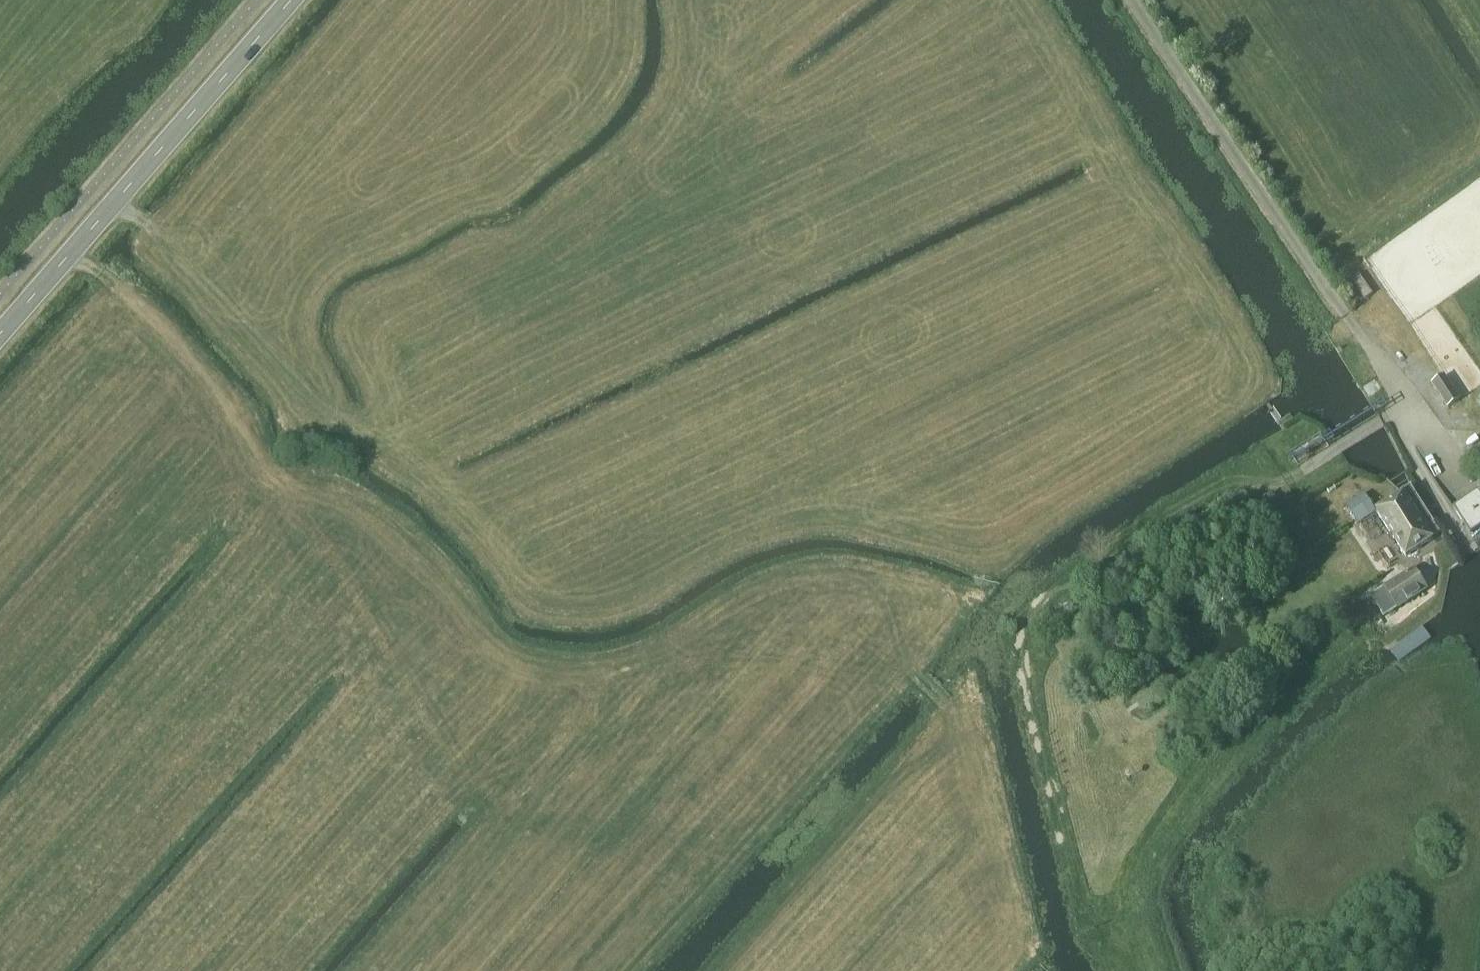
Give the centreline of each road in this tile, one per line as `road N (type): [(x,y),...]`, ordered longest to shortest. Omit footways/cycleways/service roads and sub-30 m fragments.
road 1 (tertiary): [(0,335),(293,0)]
road 2 (track): [(361,517),(262,462),(232,401),(71,255)]
road 3 (unclassified): [(1344,317),(1129,0)]

